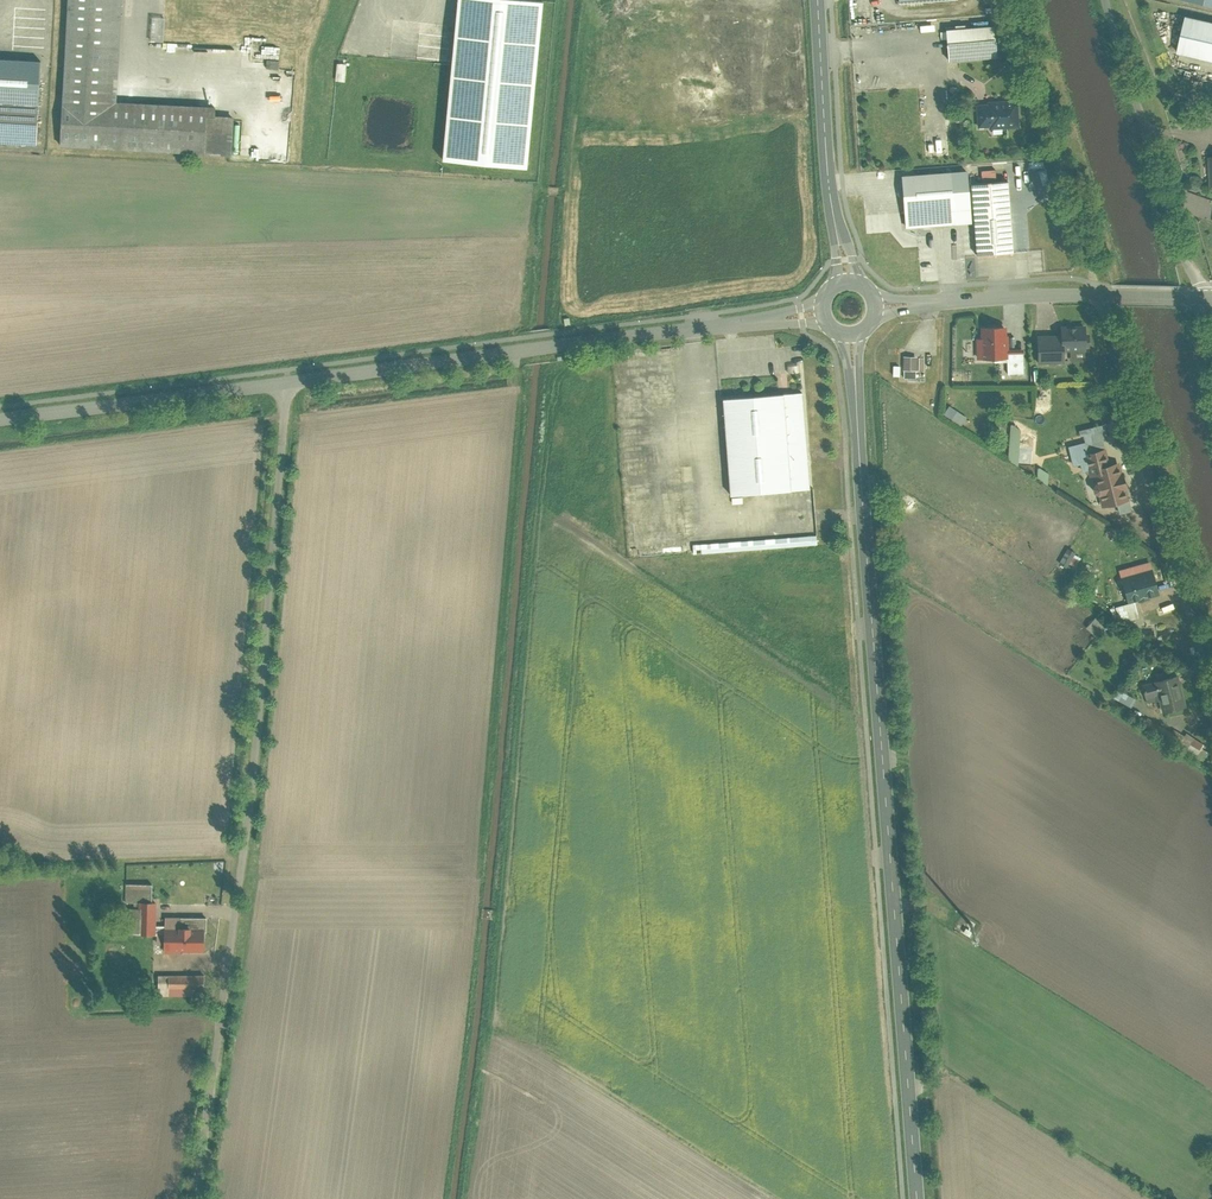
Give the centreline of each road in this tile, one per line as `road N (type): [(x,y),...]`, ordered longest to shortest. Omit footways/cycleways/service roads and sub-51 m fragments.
road 1 (tertiary): [(852,332),(917,1198)]
road 2 (unclassified): [(194,1198),(245,835),(283,383)]
road 3 (unclassified): [(283,383),(822,313)]
road 4 (unclassified): [(1211,683),(1100,294)]
road 5 (unclassified): [(1200,295),(1106,0)]
road 6 (track): [(1100,294),(1015,0)]
road 7 (unclassified): [(0,420),(283,383)]
road 8 (tertiary): [(817,0),(832,210),(847,278)]
road 9 (unclassified): [(1100,294),(875,306)]

